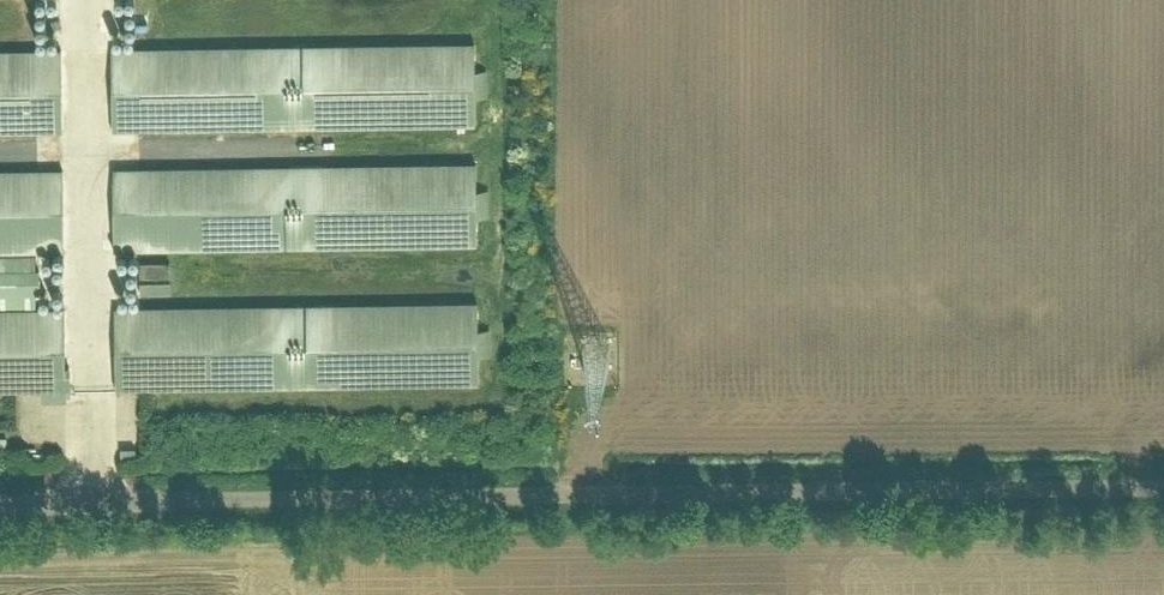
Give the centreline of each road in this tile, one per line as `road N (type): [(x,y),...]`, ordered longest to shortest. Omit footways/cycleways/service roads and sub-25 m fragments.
road 1 (unclassified): [(0,508),(1163,494)]

